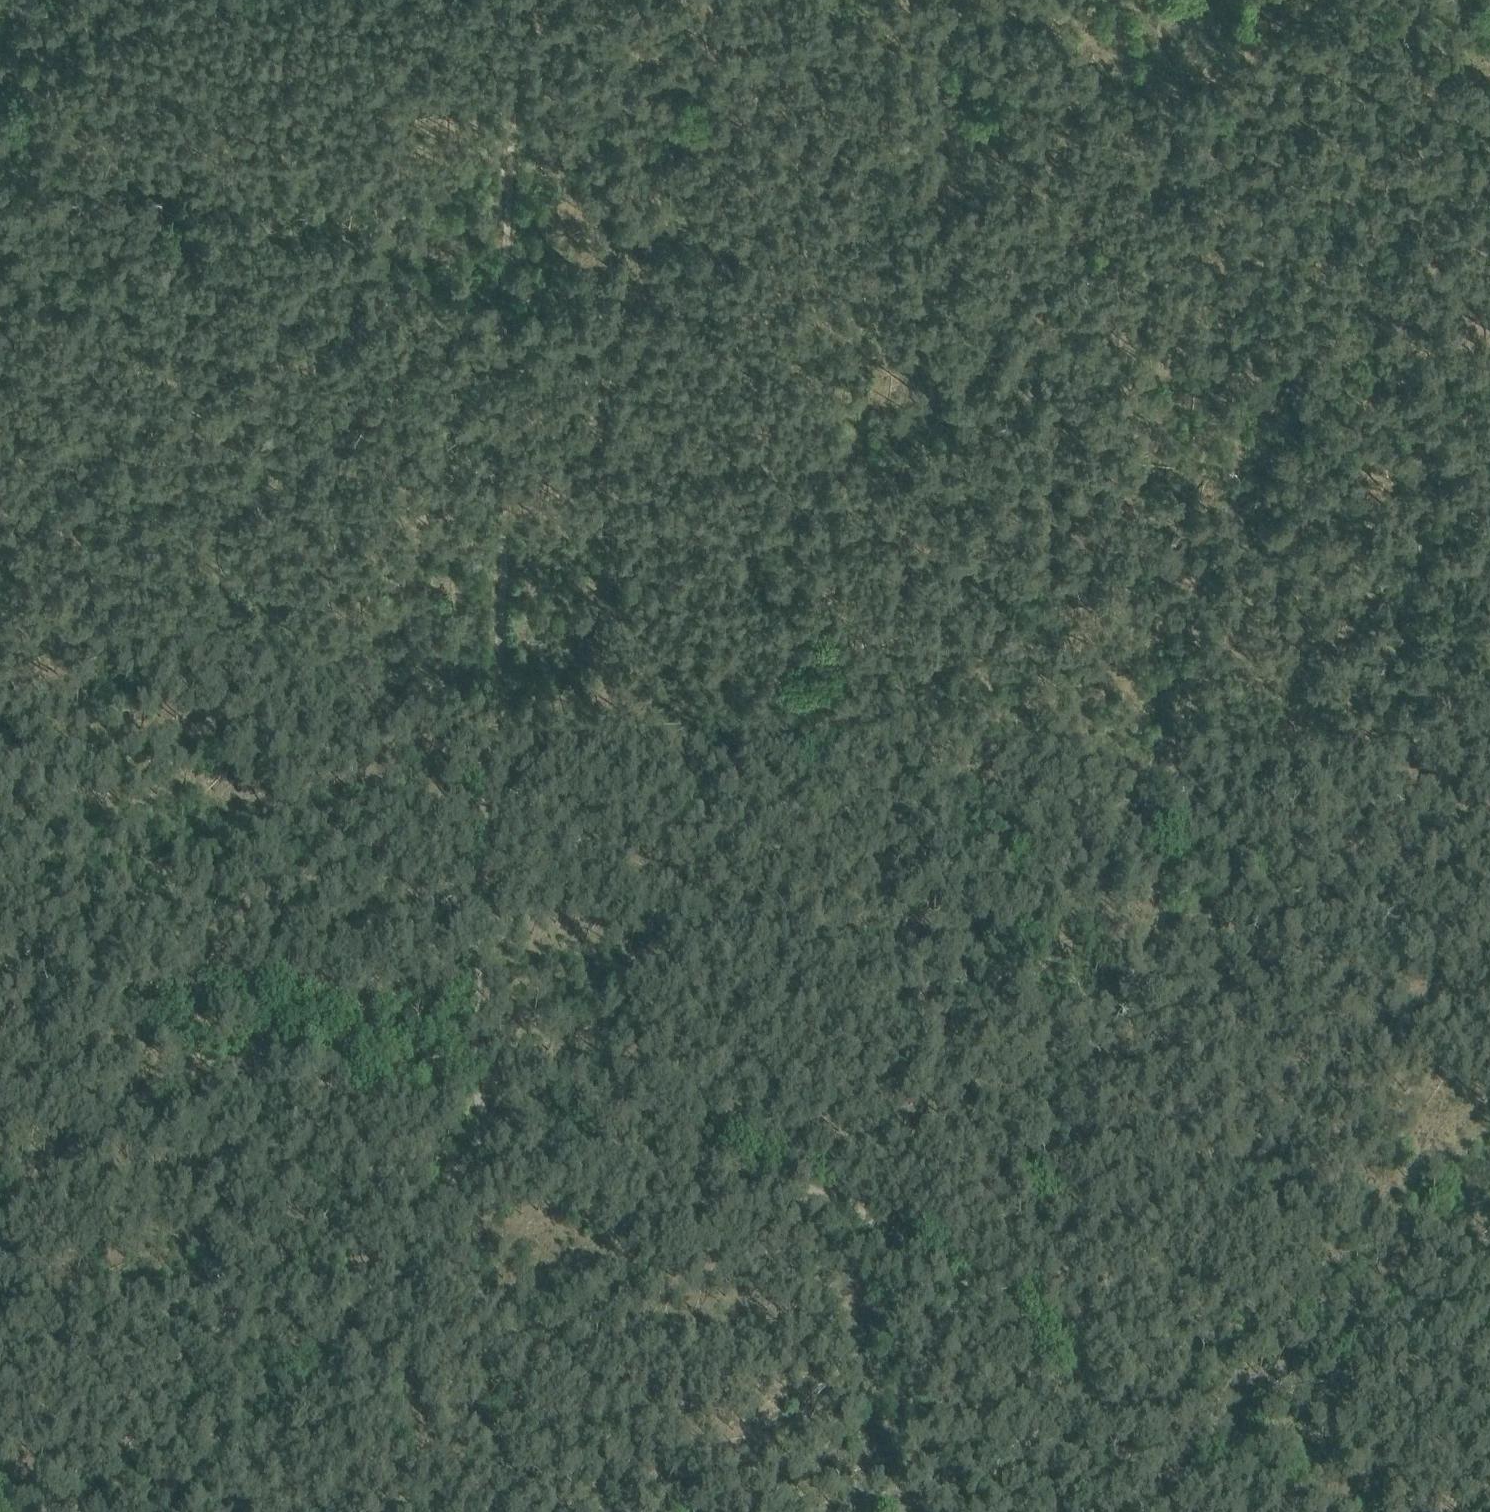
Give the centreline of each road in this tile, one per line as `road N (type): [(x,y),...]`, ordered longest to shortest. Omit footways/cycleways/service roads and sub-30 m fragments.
road 1 (track): [(1489,1309),(1257,1341),(1065,1325),(964,1285),(789,1182),(629,1147),(498,1130)]
road 2 (track): [(490,869),(0,833)]
road 3 (track): [(498,1130),(459,1075),(490,869)]

